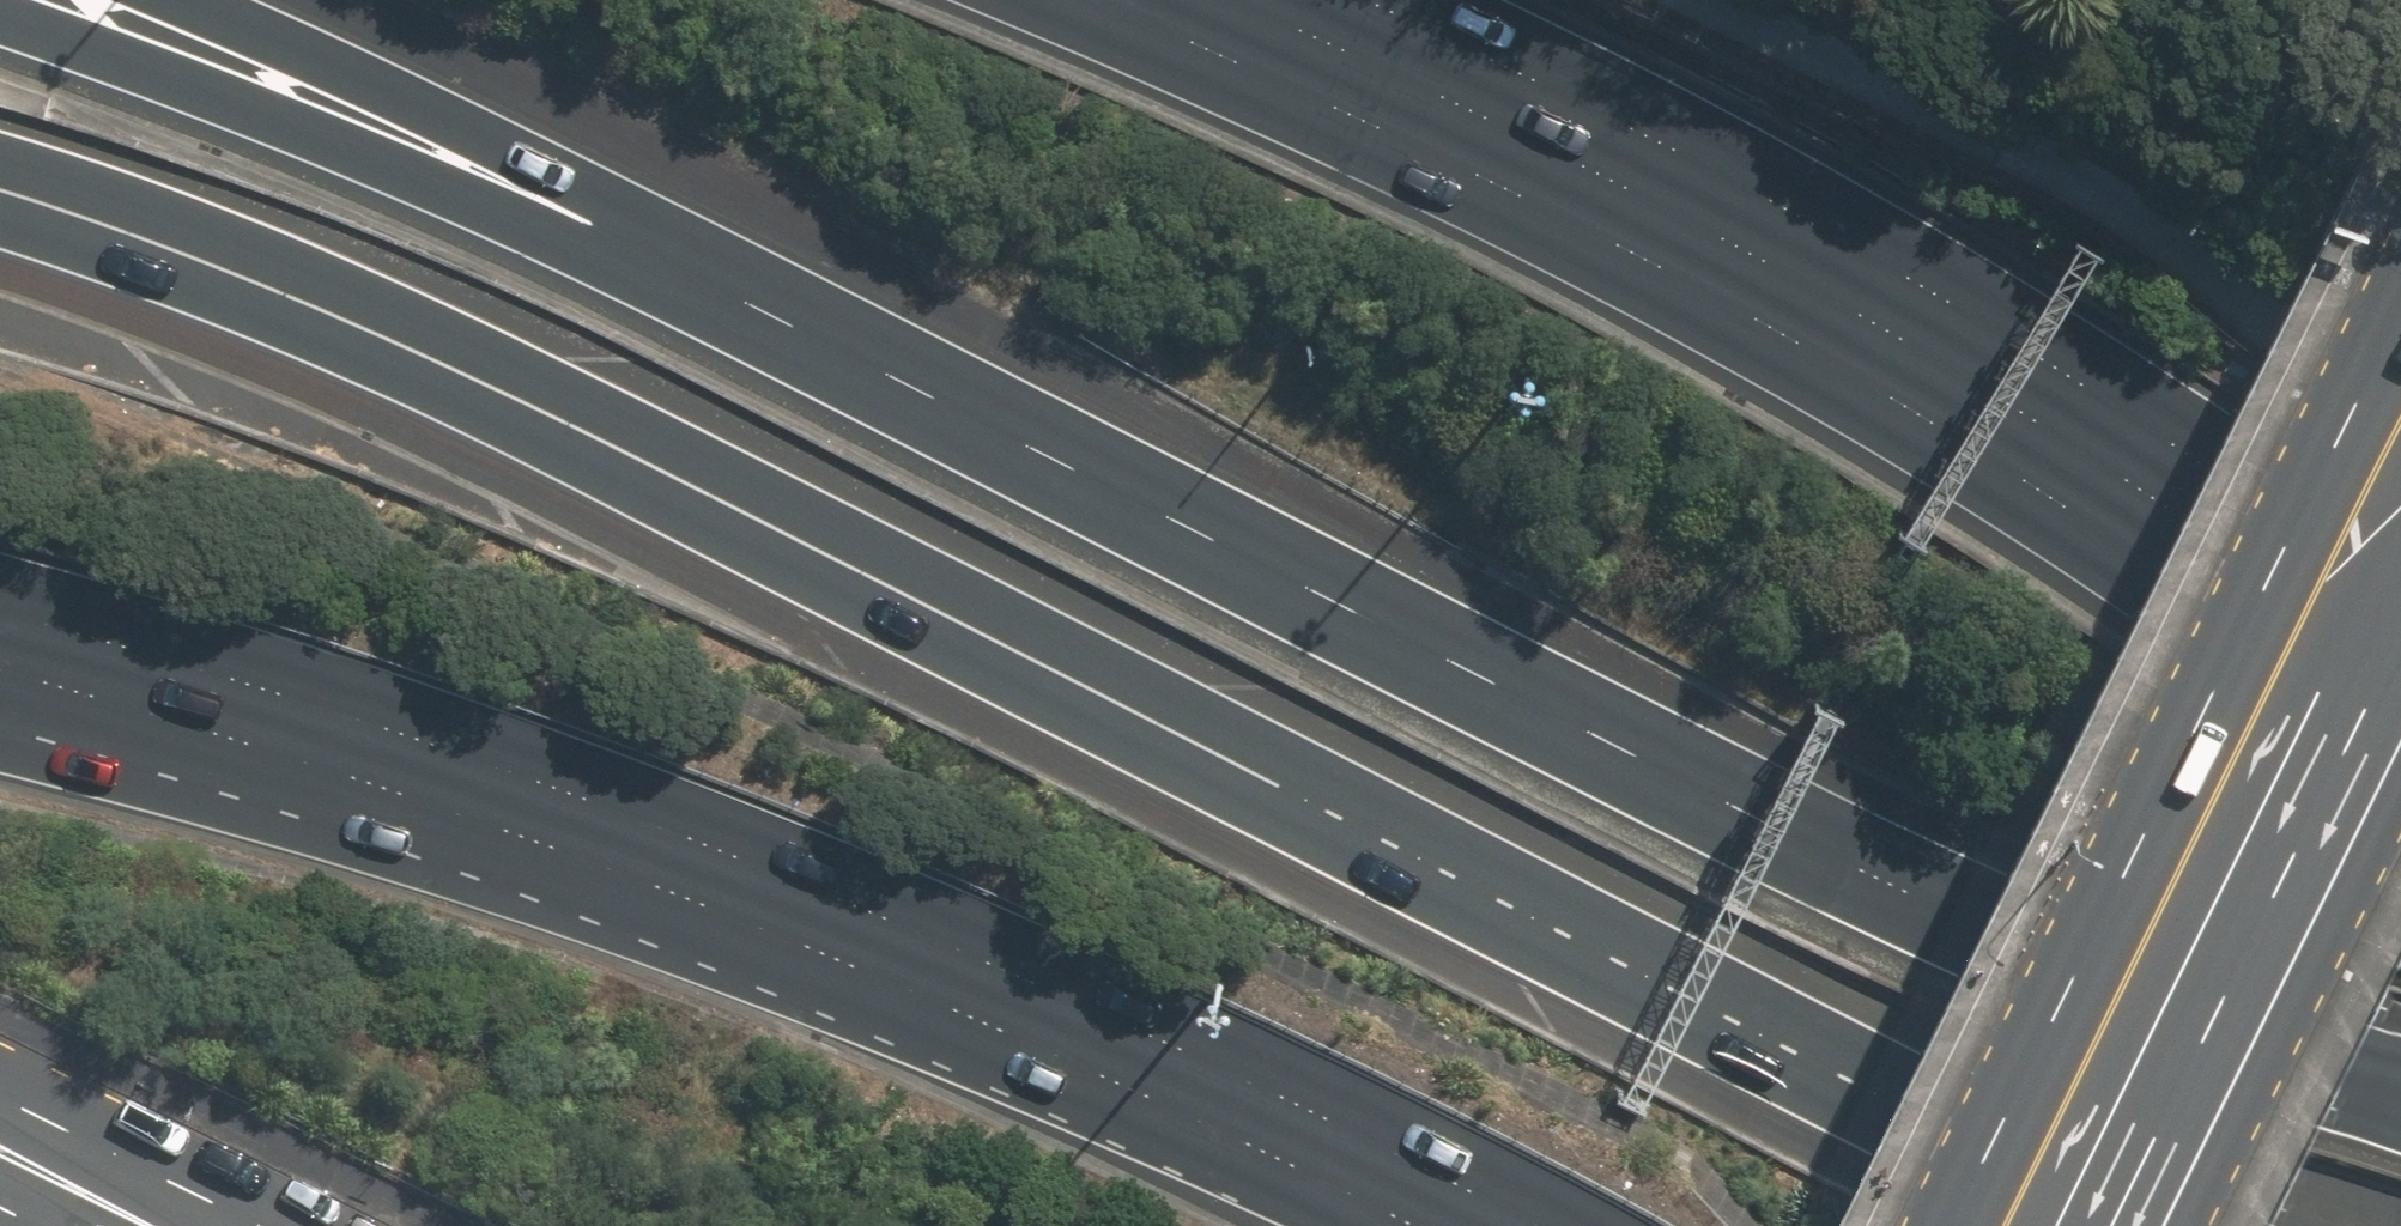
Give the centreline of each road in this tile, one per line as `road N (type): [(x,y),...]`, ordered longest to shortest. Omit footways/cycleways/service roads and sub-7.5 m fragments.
road 1 (motorway): [(2156,1225),(571,423),(292,294),(86,215)]
road 2 (motorway): [(726,287),(1959,925),(2400,1084)]
road 3 (motorway): [(1107,0),(1507,189),(1919,411),(2146,559),(2400,746)]
road 4 (motorway): [(1535,1225),(1103,1012),(803,880),(519,775)]
road 5 (secondary): [(2040,1225),(2400,501)]
road 6 (motorway): [(0,19),(451,195),(726,287)]
road 7 (motorway): [(142,0),(500,161),(726,287)]
road 8 (motorway): [(519,775),(0,615)]
road 9 (motorway): [(519,775),(0,702)]
road 10 (primary): [(0,1154),(146,1225)]

